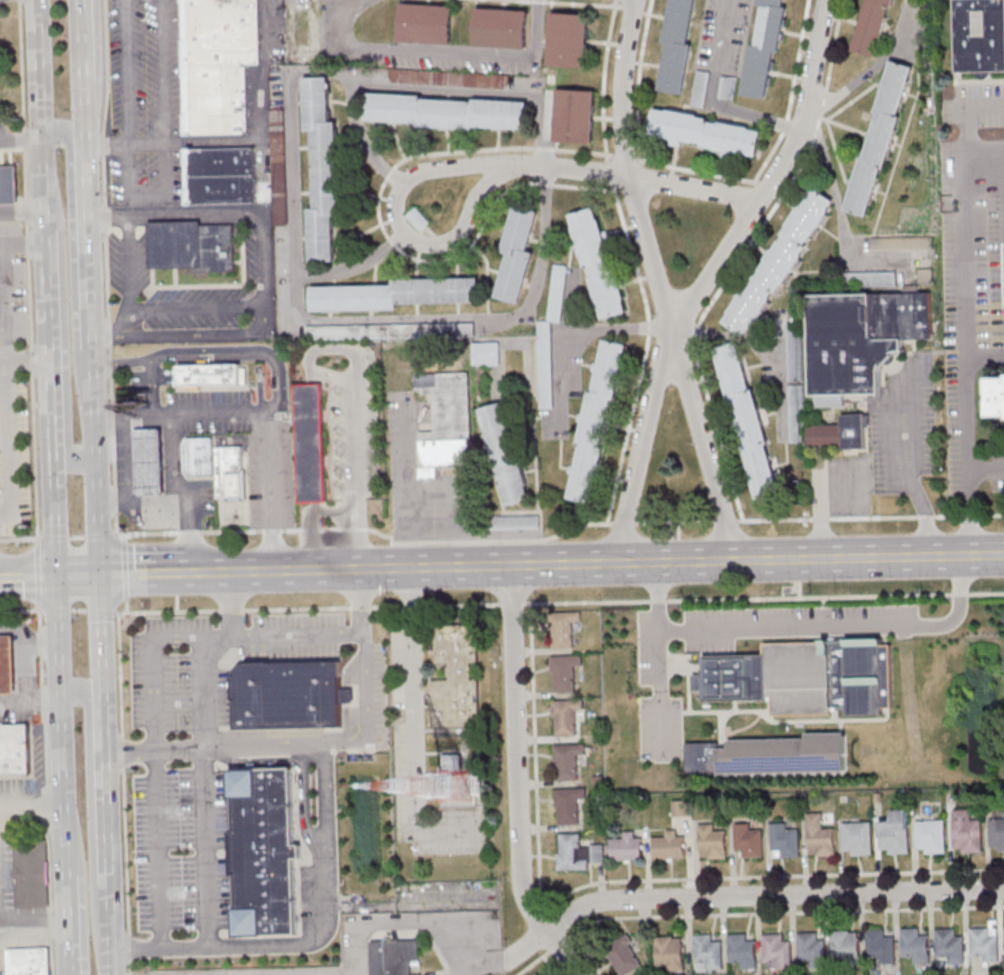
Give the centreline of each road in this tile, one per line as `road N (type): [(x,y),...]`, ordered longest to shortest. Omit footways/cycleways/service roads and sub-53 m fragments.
road 1 (secondary): [(1003,555),(125,573)]
road 2 (residential): [(1003,888),(595,901),(503,960)]
road 3 (secondary): [(101,574),(83,69)]
road 4 (secondary): [(41,132),(59,575)]
road 5 (residential): [(578,974),(530,906),(523,878),(511,567)]
road 6 (secondary): [(114,974),(101,574)]
road 7 (residential): [(670,340),(765,190),(811,94),(827,0)]
road 8 (secondary): [(111,974),(98,939),(89,705),(83,693),(63,693)]
road 9 (secondary): [(59,575),(69,875)]
road 10 (secondary): [(94,395),(78,335),(74,160),(64,133),(41,132)]
road 11 (residential): [(493,172),(417,172),(400,187),(398,228),(412,242),(437,245),(460,233),(493,172)]
road 12 (secondary): [(44,243),(62,273),(71,453),(83,464),(97,460)]
road 13 (residential): [(735,562),(670,340)]
road 14 (residential): [(670,340),(619,565)]
road 15 (residential): [(630,173),(623,79),(637,0)]
road 16 (residential): [(670,340),(630,173)]
road 17 (residential): [(630,173),(540,166),(493,172)]
road 18 (residential): [(761,196),(630,173)]
road 19 (secondary): [(36,0),(41,132)]

